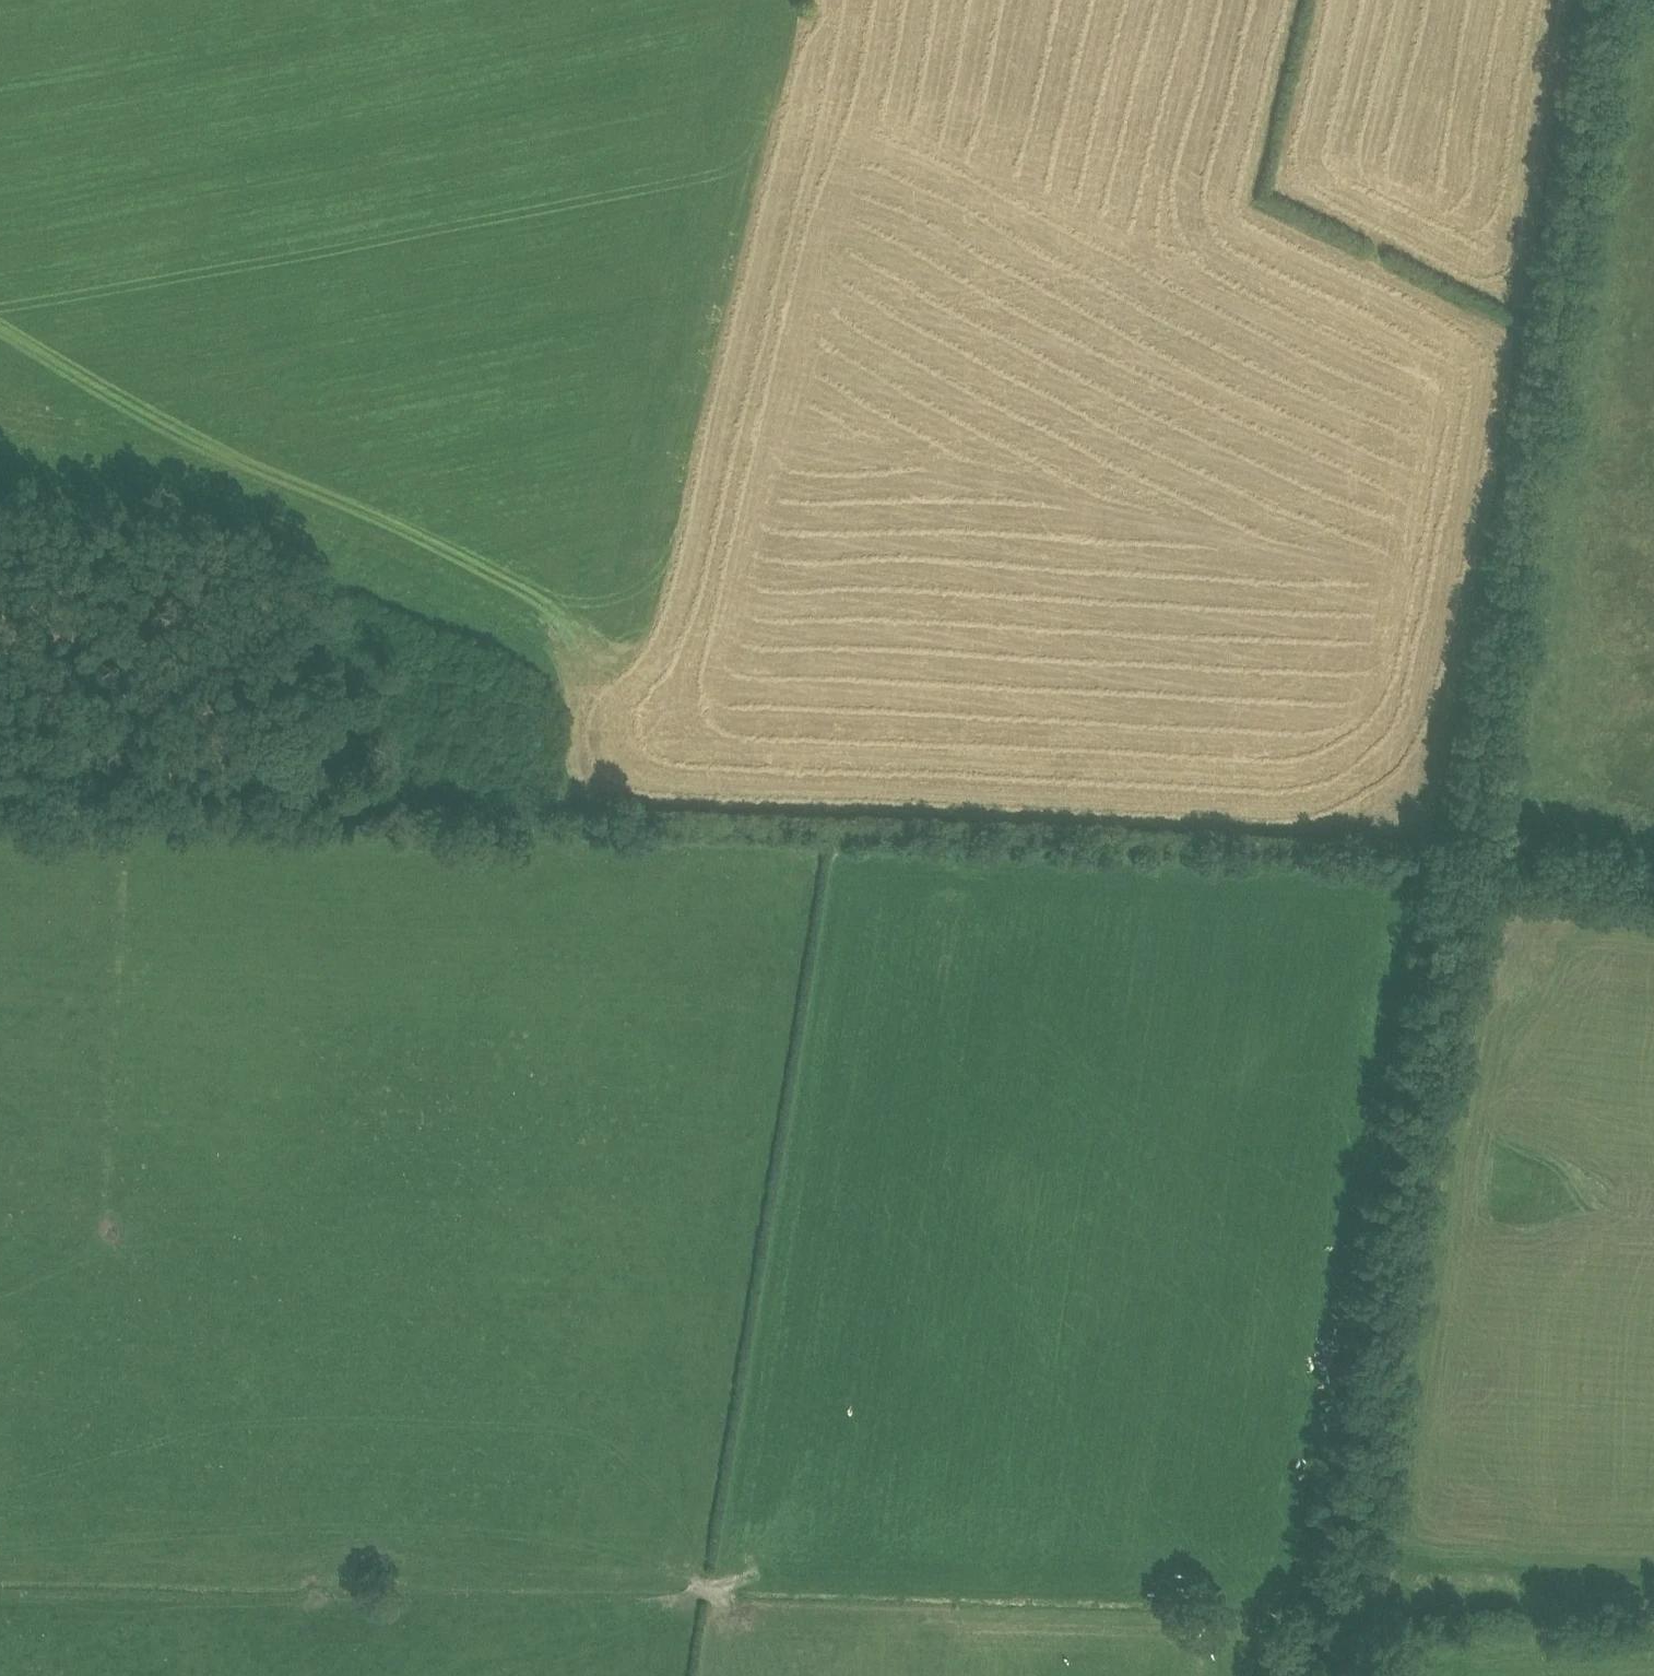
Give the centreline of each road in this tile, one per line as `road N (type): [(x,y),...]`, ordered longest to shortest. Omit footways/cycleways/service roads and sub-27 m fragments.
road 1 (track): [(1604,0),(1478,787),(1478,845),(1492,899),(1653,921)]

